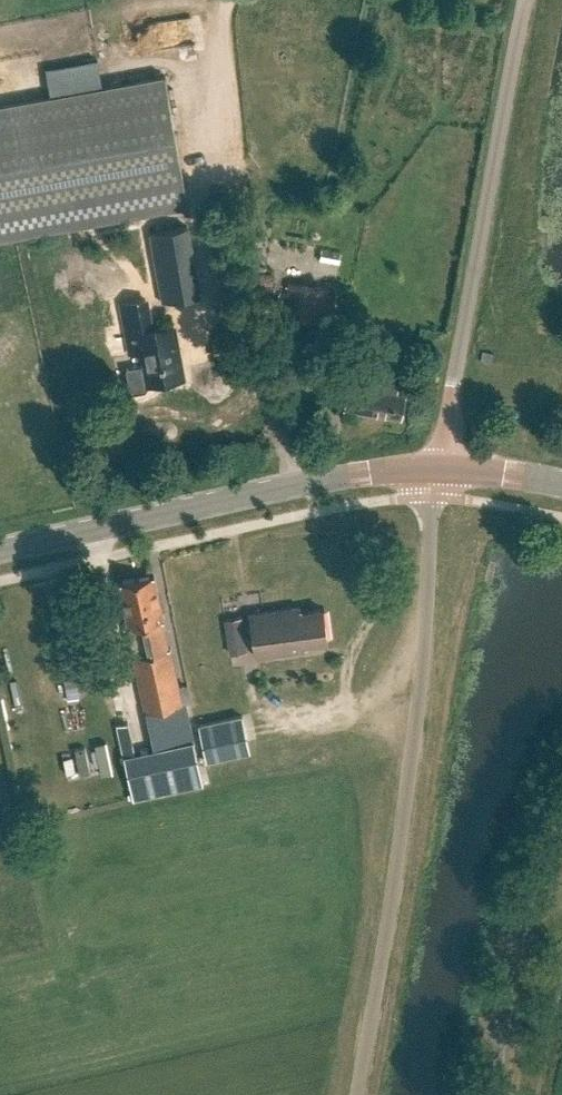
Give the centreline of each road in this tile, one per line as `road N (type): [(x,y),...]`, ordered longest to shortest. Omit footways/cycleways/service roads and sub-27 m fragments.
road 1 (unclassified): [(358,1094),(419,689),(436,468)]
road 2 (unclassified): [(436,468),(537,0)]
road 3 (tertiary): [(436,468),(306,483),(0,551)]
road 4 (unclassified): [(490,1094),(519,931),(561,825)]
road 5 (tertiary): [(561,487),(436,468)]

